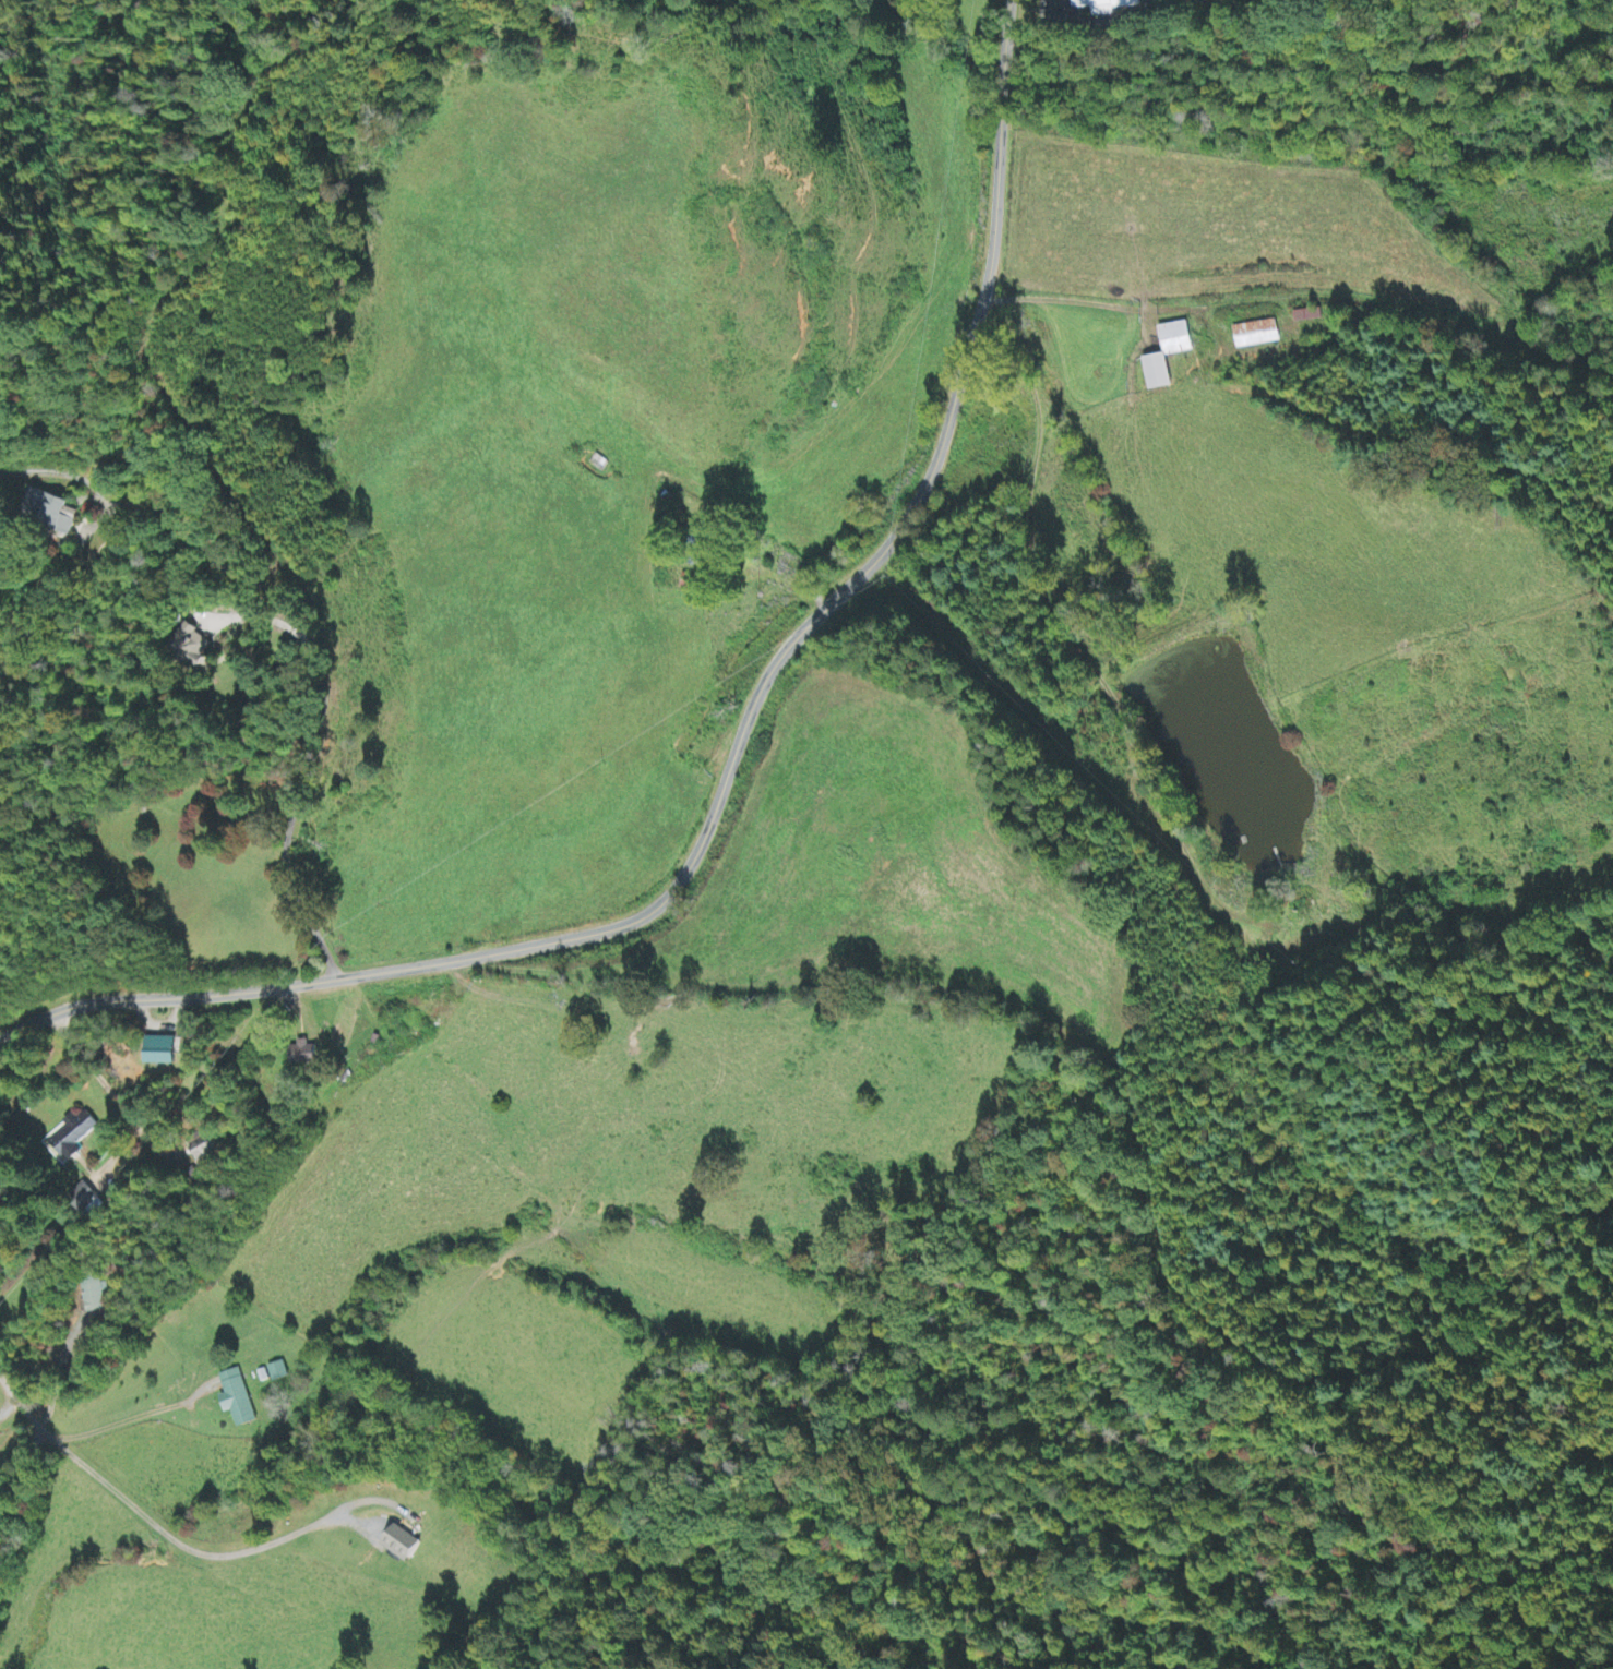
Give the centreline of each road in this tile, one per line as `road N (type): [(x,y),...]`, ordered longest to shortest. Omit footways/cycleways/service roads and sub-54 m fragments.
road 1 (residential): [(1015,0),(999,284),(983,328),(931,470),(772,687),(686,899),(624,936),(548,942),(334,989),(94,1002),(0,1044)]
road 2 (residential): [(0,1384),(39,1441),(0,1498)]

